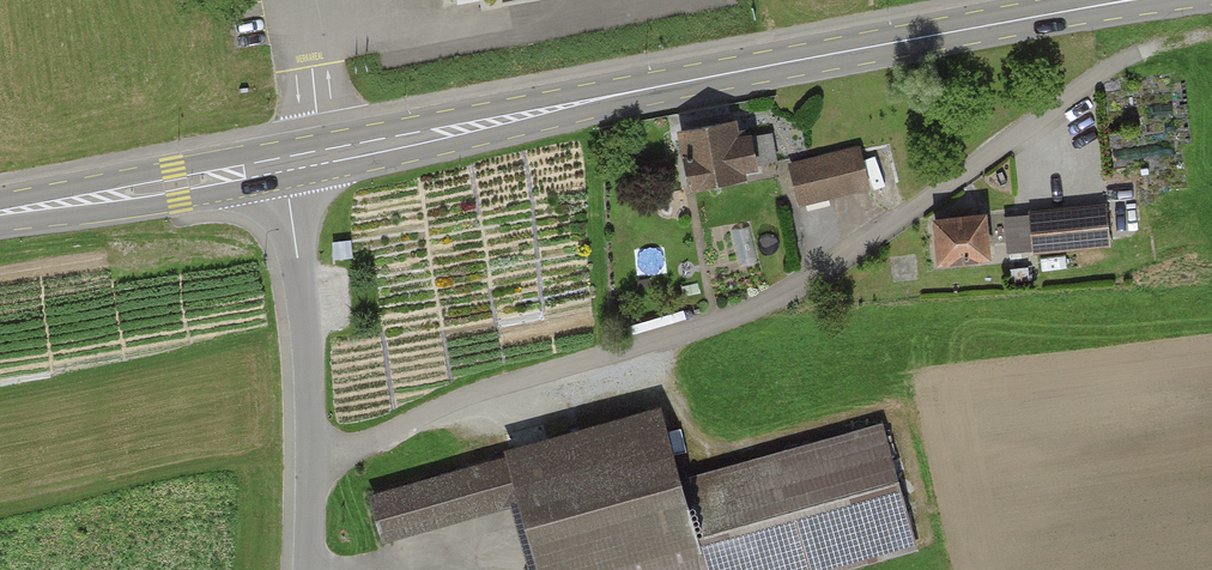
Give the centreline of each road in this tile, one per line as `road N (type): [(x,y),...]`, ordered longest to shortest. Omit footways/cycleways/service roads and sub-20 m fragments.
road 1 (unclassified): [(313,459),(775,309),(1138,53)]
road 2 (primary): [(285,164),(1159,0)]
road 3 (residential): [(313,459),(285,164)]
road 4 (primary): [(0,214),(285,164)]

